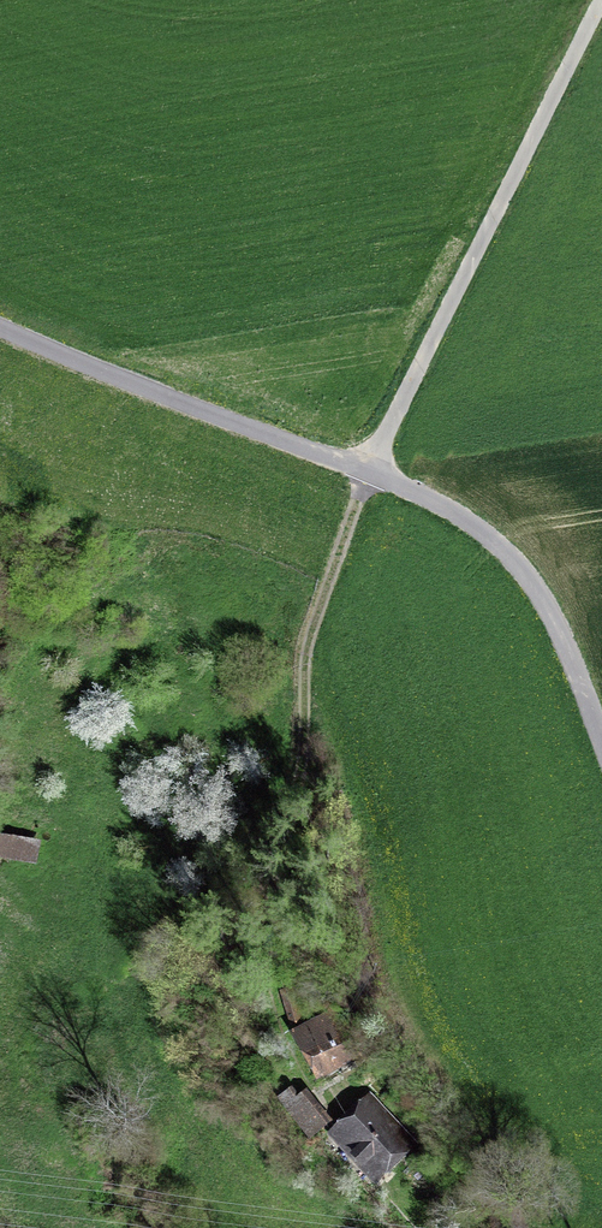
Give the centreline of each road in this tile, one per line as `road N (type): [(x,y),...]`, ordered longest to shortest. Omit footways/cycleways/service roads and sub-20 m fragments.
road 1 (unclassified): [(601,738),(543,597),(458,514),(0,328)]
road 2 (track): [(369,473),(601,1)]

